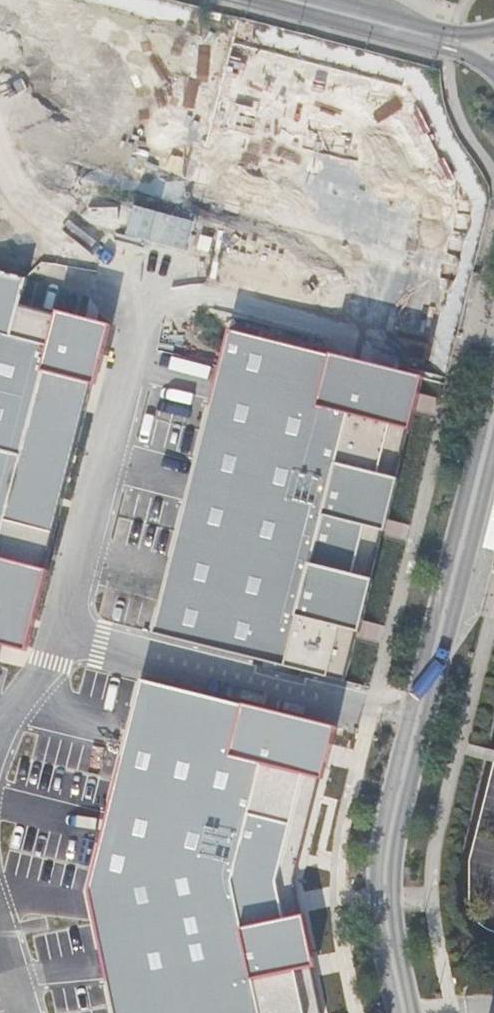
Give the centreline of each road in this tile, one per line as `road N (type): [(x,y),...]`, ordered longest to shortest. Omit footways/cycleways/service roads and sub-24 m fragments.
road 1 (unclassified): [(493,420),(386,863),(403,1012)]
road 2 (unclassified): [(295,0),(453,41)]

